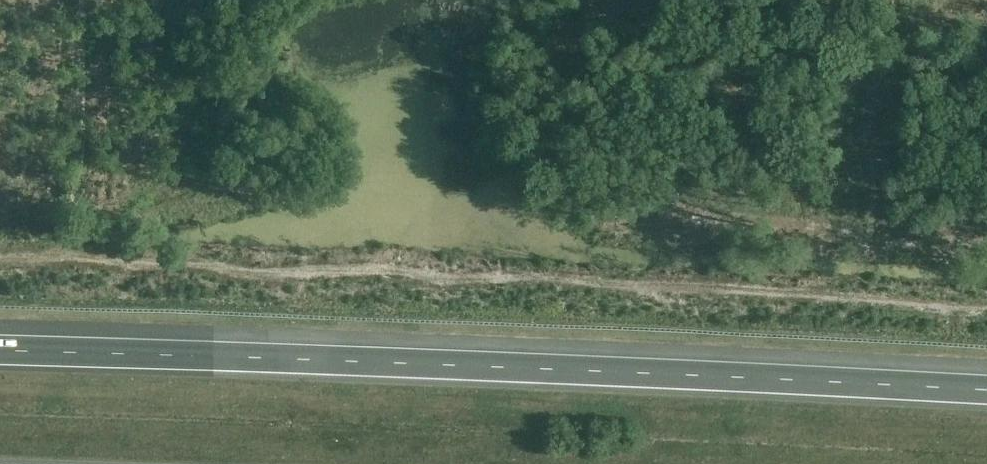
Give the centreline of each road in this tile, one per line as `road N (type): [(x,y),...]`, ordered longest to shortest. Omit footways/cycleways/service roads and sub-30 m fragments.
road 1 (motorway): [(986,391),(0,349)]

